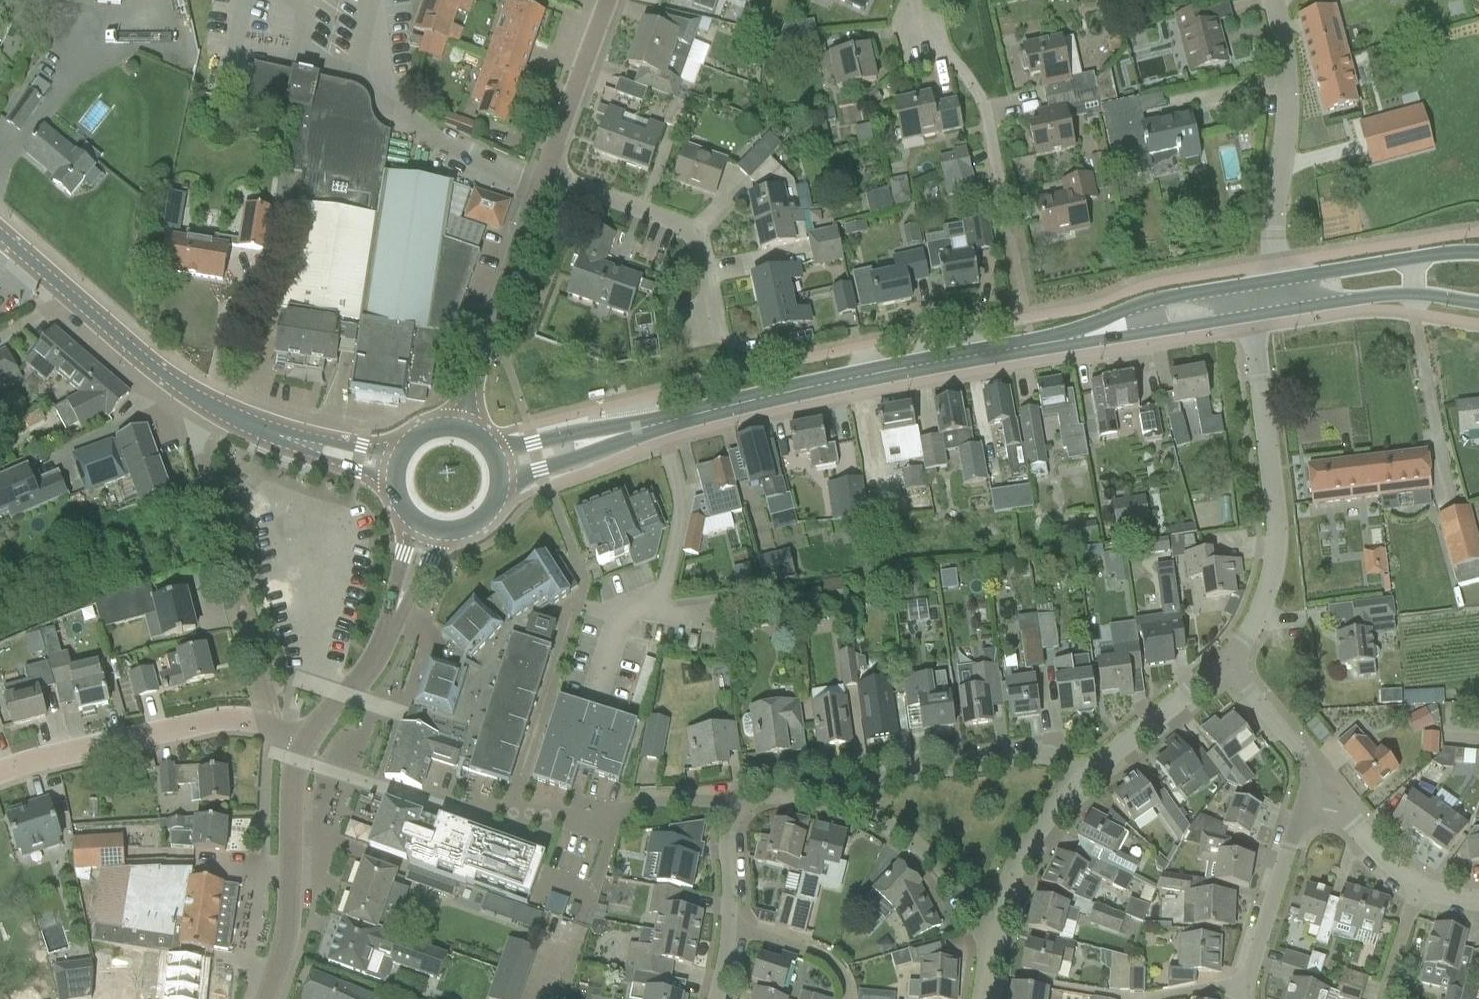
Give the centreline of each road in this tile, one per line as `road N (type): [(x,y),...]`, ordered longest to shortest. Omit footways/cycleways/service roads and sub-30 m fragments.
road 1 (primary): [(606,438),(1033,346)]
road 2 (unclassified): [(1033,346),(976,86),(925,31),(915,0)]
road 3 (residential): [(1224,665),(1260,605),(1277,543),(1256,329),(1263,311)]
road 4 (residential): [(296,763),(492,825),(515,813),(562,814),(609,831)]
road 5 (residential): [(267,713),(205,460),(200,402)]
road 6 (residential): [(309,739),(221,718),(0,771)]
road 7 (residential): [(1274,281),(1286,31),(1277,0)]
road 8 (unclassified): [(723,344),(692,235),(545,178)]
road 9 (unclassified): [(1085,770),(1029,757),(818,788)]
road 10 (unclassified): [(461,428),(545,178)]
road 11 (primary): [(200,402),(0,234)]
road 12 (tertiary): [(266,998),(287,935),(296,763)]
road 13 (unclassified): [(993,925),(957,876),(818,788)]
road 14 (residential): [(1478,899),(1418,887),(1355,825),(1303,804)]
road 15 (unclassified): [(1246,998),(1243,987),(1303,804)]
road 16 (residential): [(714,998),(728,929),(727,834),(742,800)]
road 17 (unclassified): [(545,178),(610,0)]
road 18 (unclassified): [(993,925),(1007,872),(1052,796),(1085,770)]
road 19 (residential): [(1085,770),(1224,665)]
road 20 (unclassified): [(1303,804),(1308,777),(1300,754),(1224,665)]
road 21 (primary): [(1263,311),(1412,297)]
road 22 (residential): [(742,800),(640,806),(620,812),(609,831)]
road 23 (primary): [(1410,259),(1274,281)]
road 24 (primary): [(1274,281),(1147,303)]
road 25 (primary): [(276,436),(327,465),(391,485)]
road 26 (primary): [(399,454),(276,436)]
road 27 (tertiary): [(409,524),(382,644)]
road 28 (tertiary): [(382,644),(404,619),(442,538)]
road 29 (primary): [(1147,303),(1033,346)]
road 30 (tertiary): [(309,739),(362,681),(382,644)]

